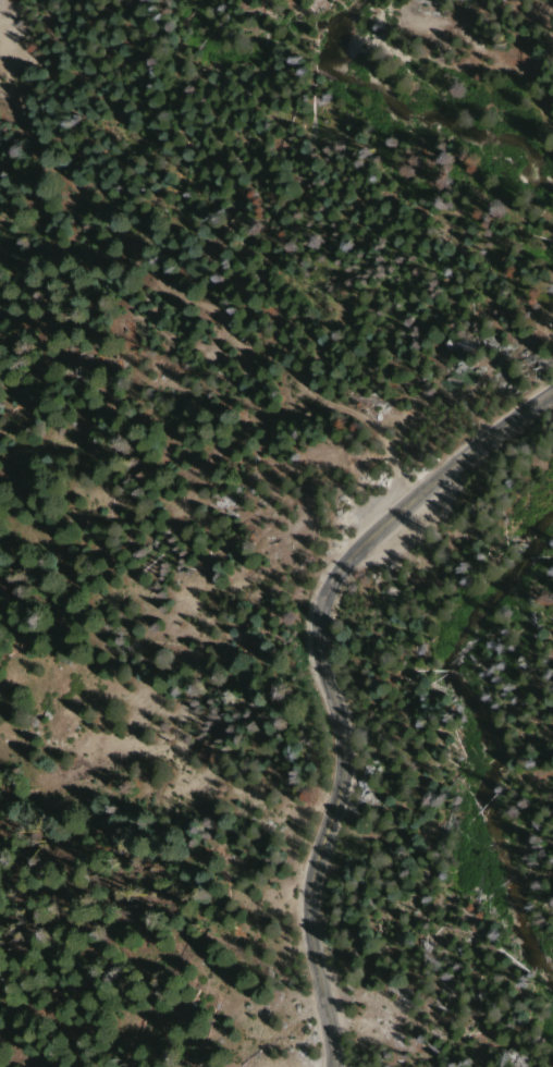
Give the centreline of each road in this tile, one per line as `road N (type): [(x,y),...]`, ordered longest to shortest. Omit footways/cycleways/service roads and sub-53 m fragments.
road 1 (tertiary): [(552,392),(398,504),(322,588),(312,660),(334,798),(304,910),(330,1066)]

